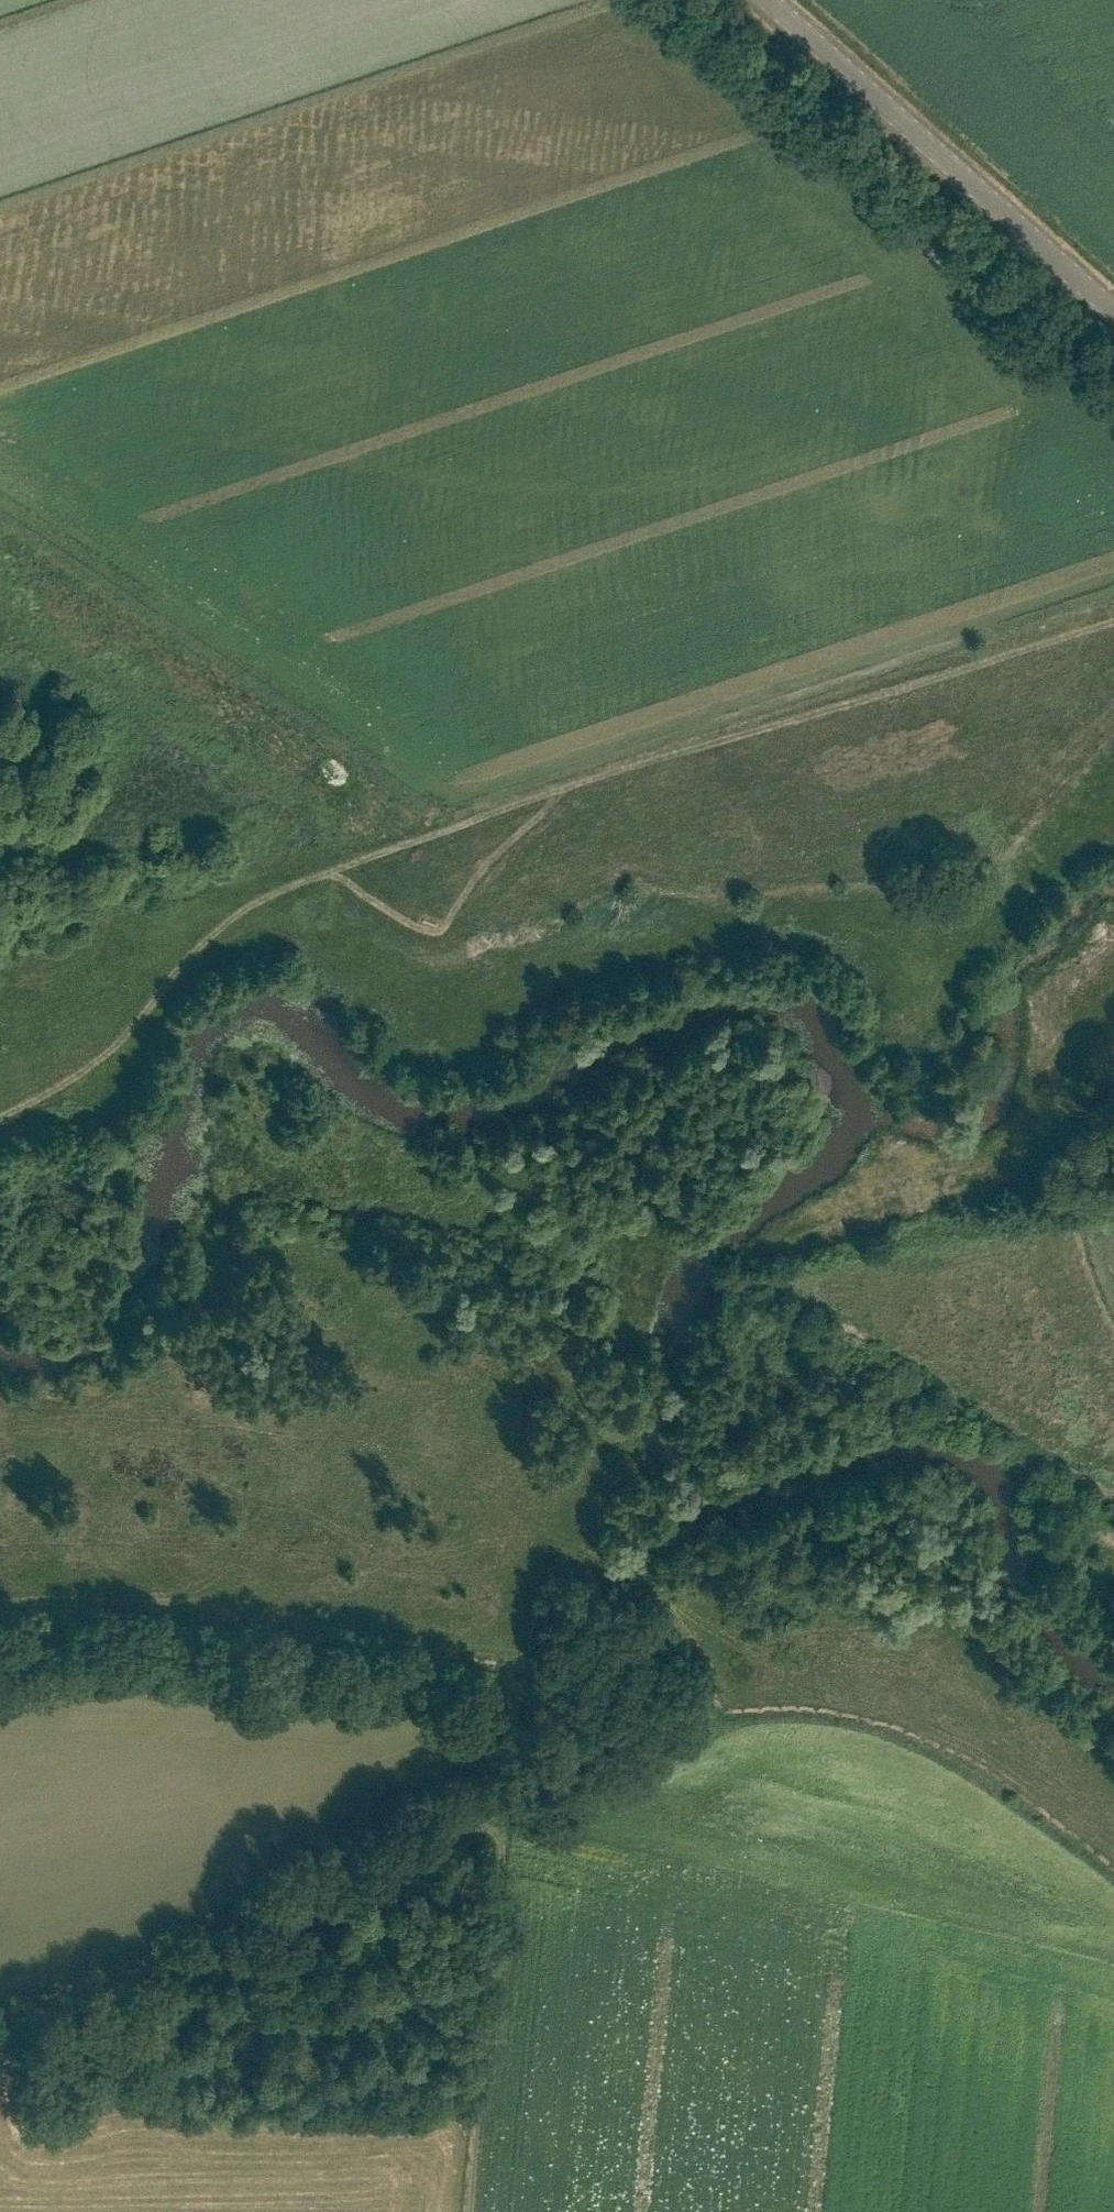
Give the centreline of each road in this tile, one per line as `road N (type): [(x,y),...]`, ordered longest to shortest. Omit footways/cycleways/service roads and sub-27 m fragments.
road 1 (track): [(0,2017),(138,1972),(309,1932),(470,1832),(510,1823),(530,1840)]
road 2 (tertiary): [(1113,313),(767,0)]

